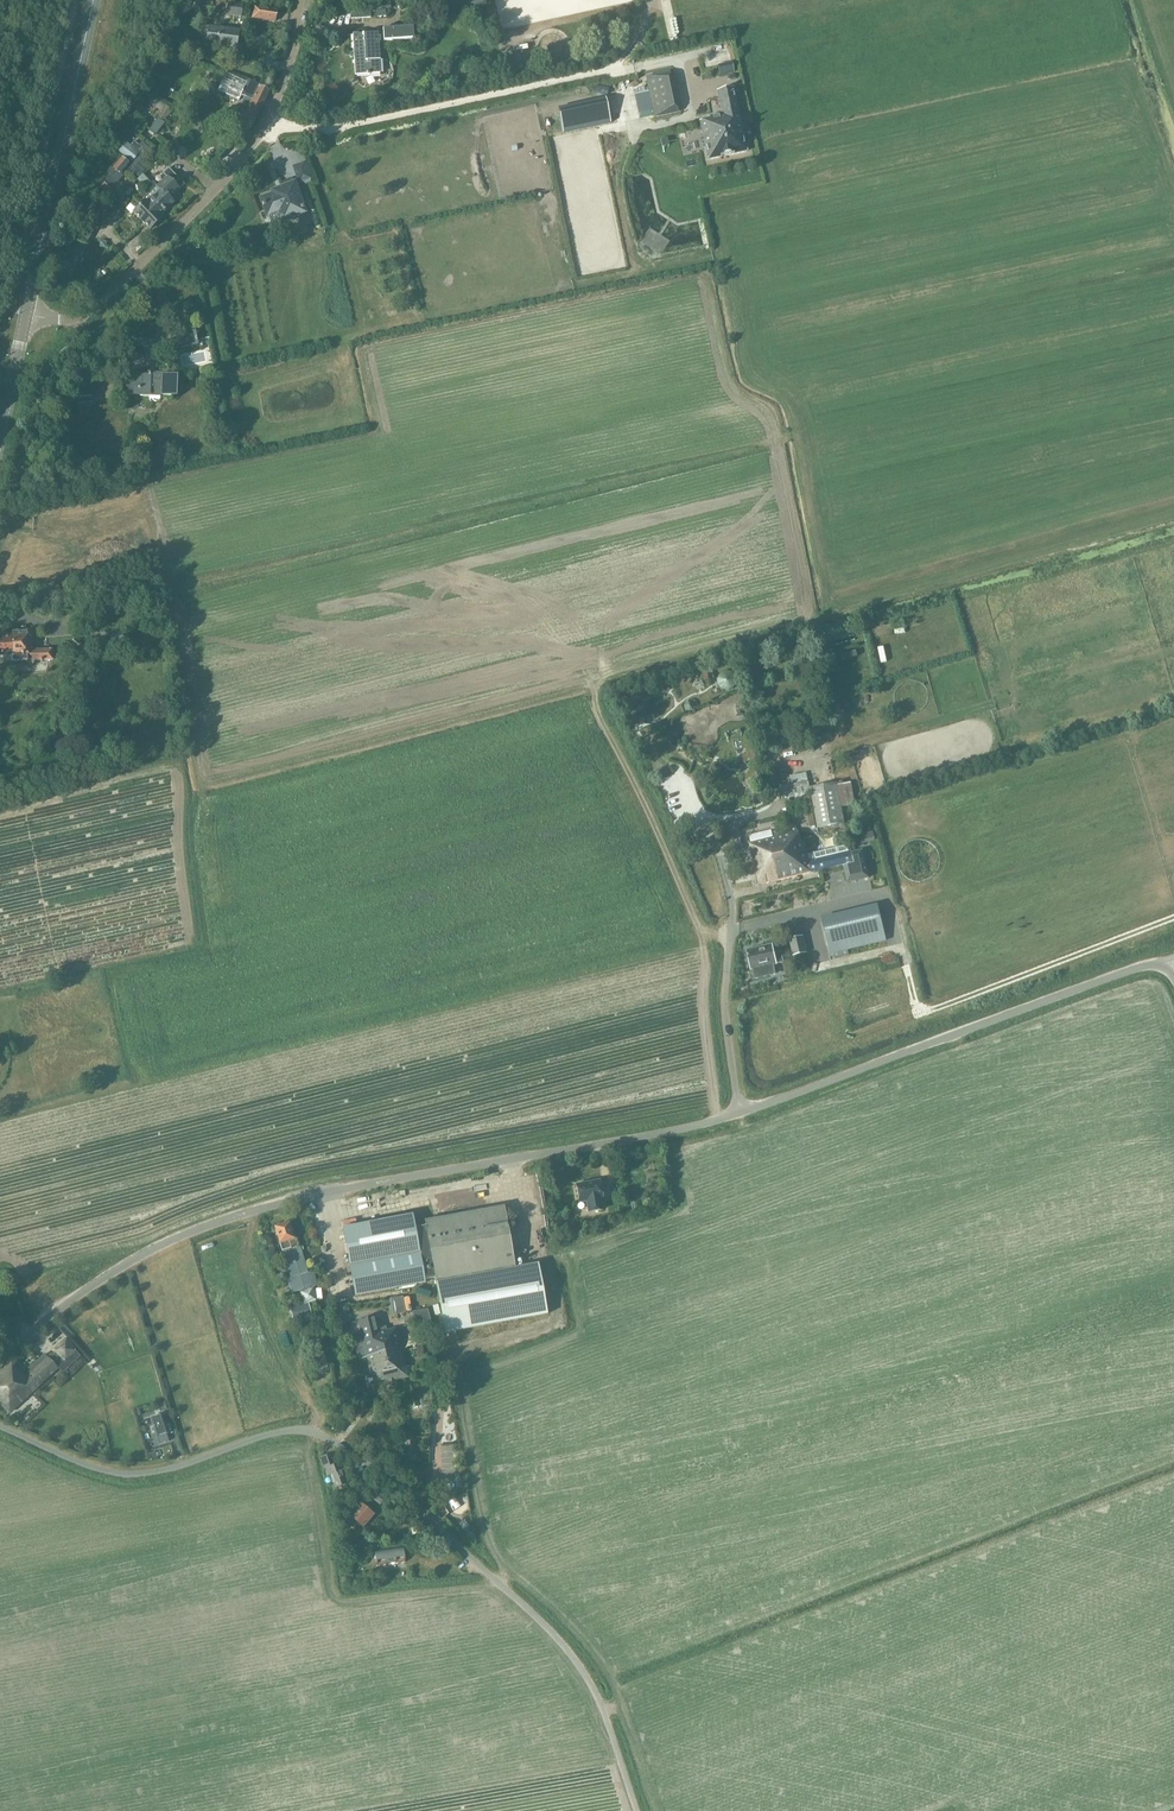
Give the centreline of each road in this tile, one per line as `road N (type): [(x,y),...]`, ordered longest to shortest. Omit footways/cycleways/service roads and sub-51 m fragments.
road 1 (unclassified): [(0,1364),(142,1254),(221,1220),(677,1131),(1145,965),(1169,964)]
road 2 (unclassified): [(637,1810),(601,1707),(566,1651),(345,1448),(309,1431),(285,1431),(179,1467),(123,1475),(0,1427)]
road 3 (unclassified): [(27,312),(89,312),(222,183),(273,117),(300,0)]
road 4 (track): [(884,895),(923,1012),(1173,918)]
road 5 (secondary): [(27,312),(94,0)]

